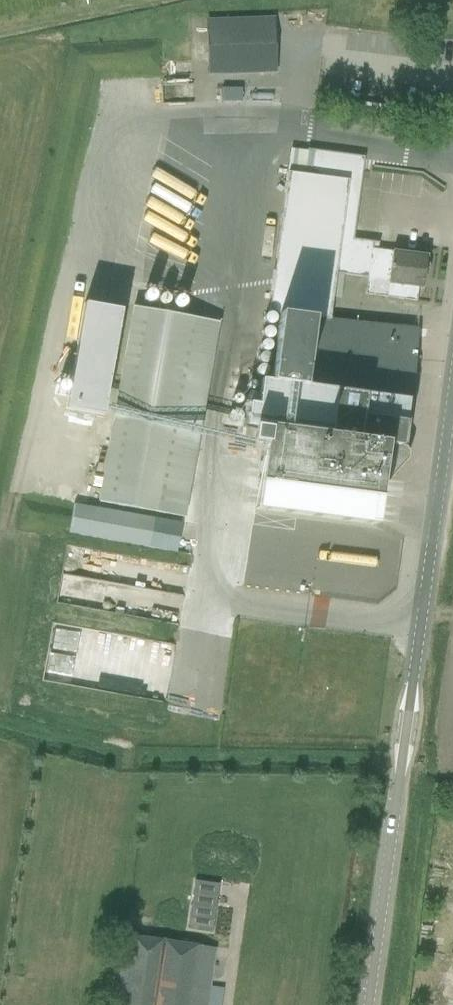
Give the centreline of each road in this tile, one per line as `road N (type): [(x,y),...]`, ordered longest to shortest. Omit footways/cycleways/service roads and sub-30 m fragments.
road 1 (unclassified): [(367,1004),(452,388)]

